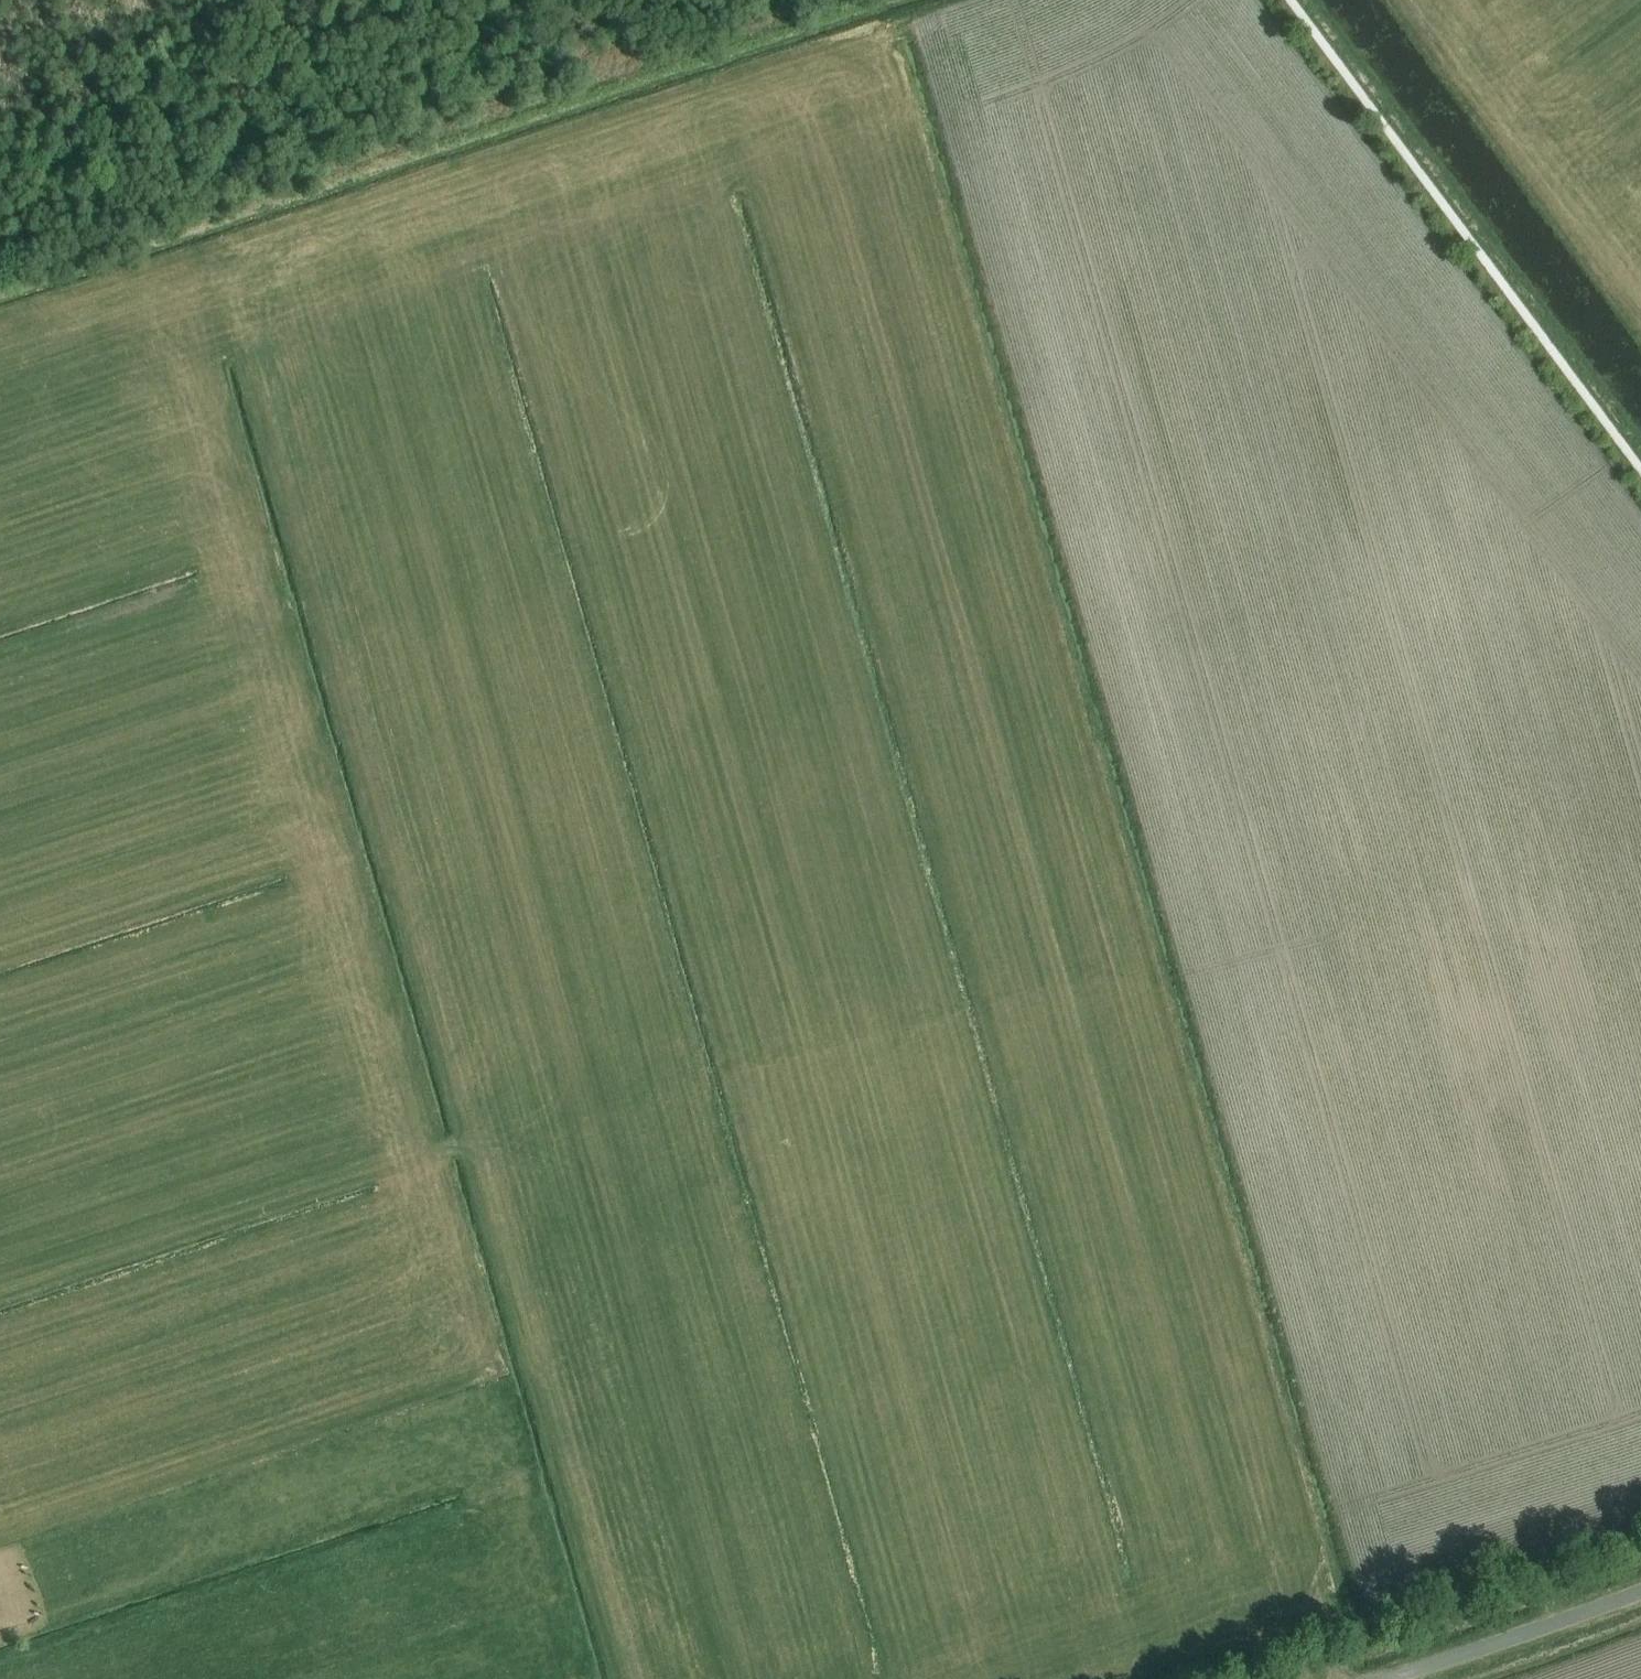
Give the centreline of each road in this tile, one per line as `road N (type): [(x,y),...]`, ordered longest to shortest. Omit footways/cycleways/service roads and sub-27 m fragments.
road 1 (unclassified): [(1388,1678),(1640,1589)]

